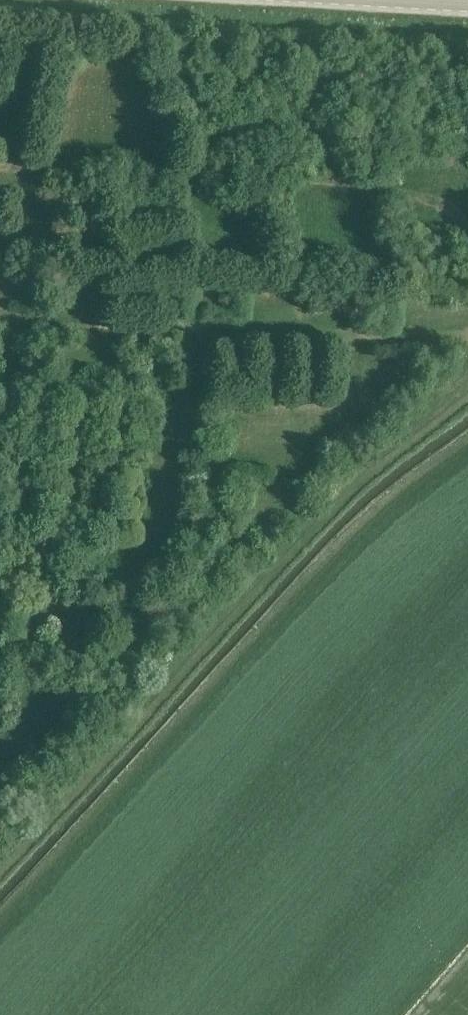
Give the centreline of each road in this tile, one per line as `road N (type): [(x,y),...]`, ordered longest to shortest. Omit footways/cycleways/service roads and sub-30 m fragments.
road 1 (tertiary): [(332,0),(467,8)]

